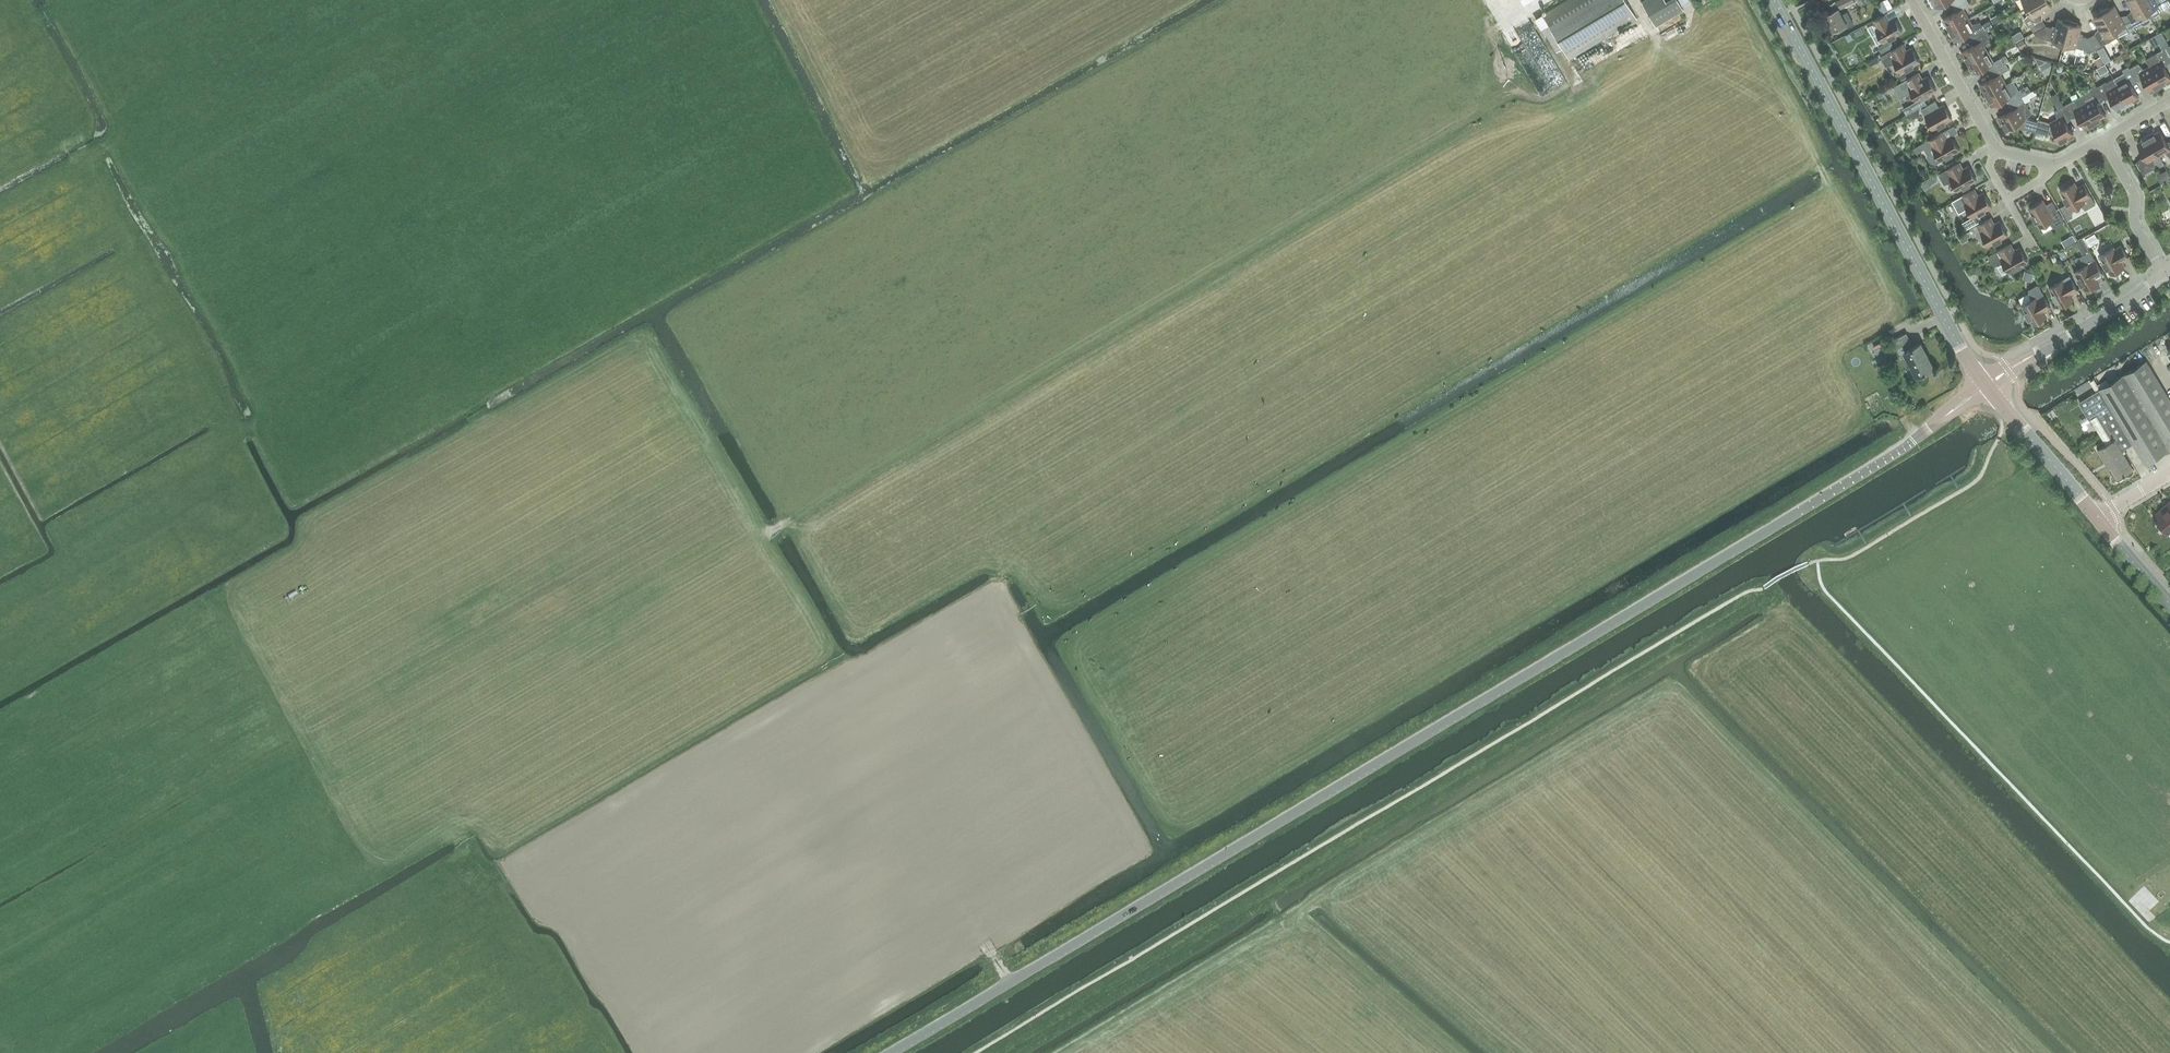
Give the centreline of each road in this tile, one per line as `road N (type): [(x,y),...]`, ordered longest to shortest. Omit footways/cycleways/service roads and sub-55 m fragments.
road 1 (unclassified): [(892,1052),(1813,504),(1987,386)]
road 2 (tertiary): [(1987,386),(1949,331),(1774,0)]
road 3 (tertiary): [(1987,386),(2166,275)]
road 4 (tertiary): [(2098,520),(1987,386)]
road 5 (residential): [(1912,0),(1996,149)]
road 6 (residential): [(2166,275),(2135,227),(2133,193),(2103,140)]

